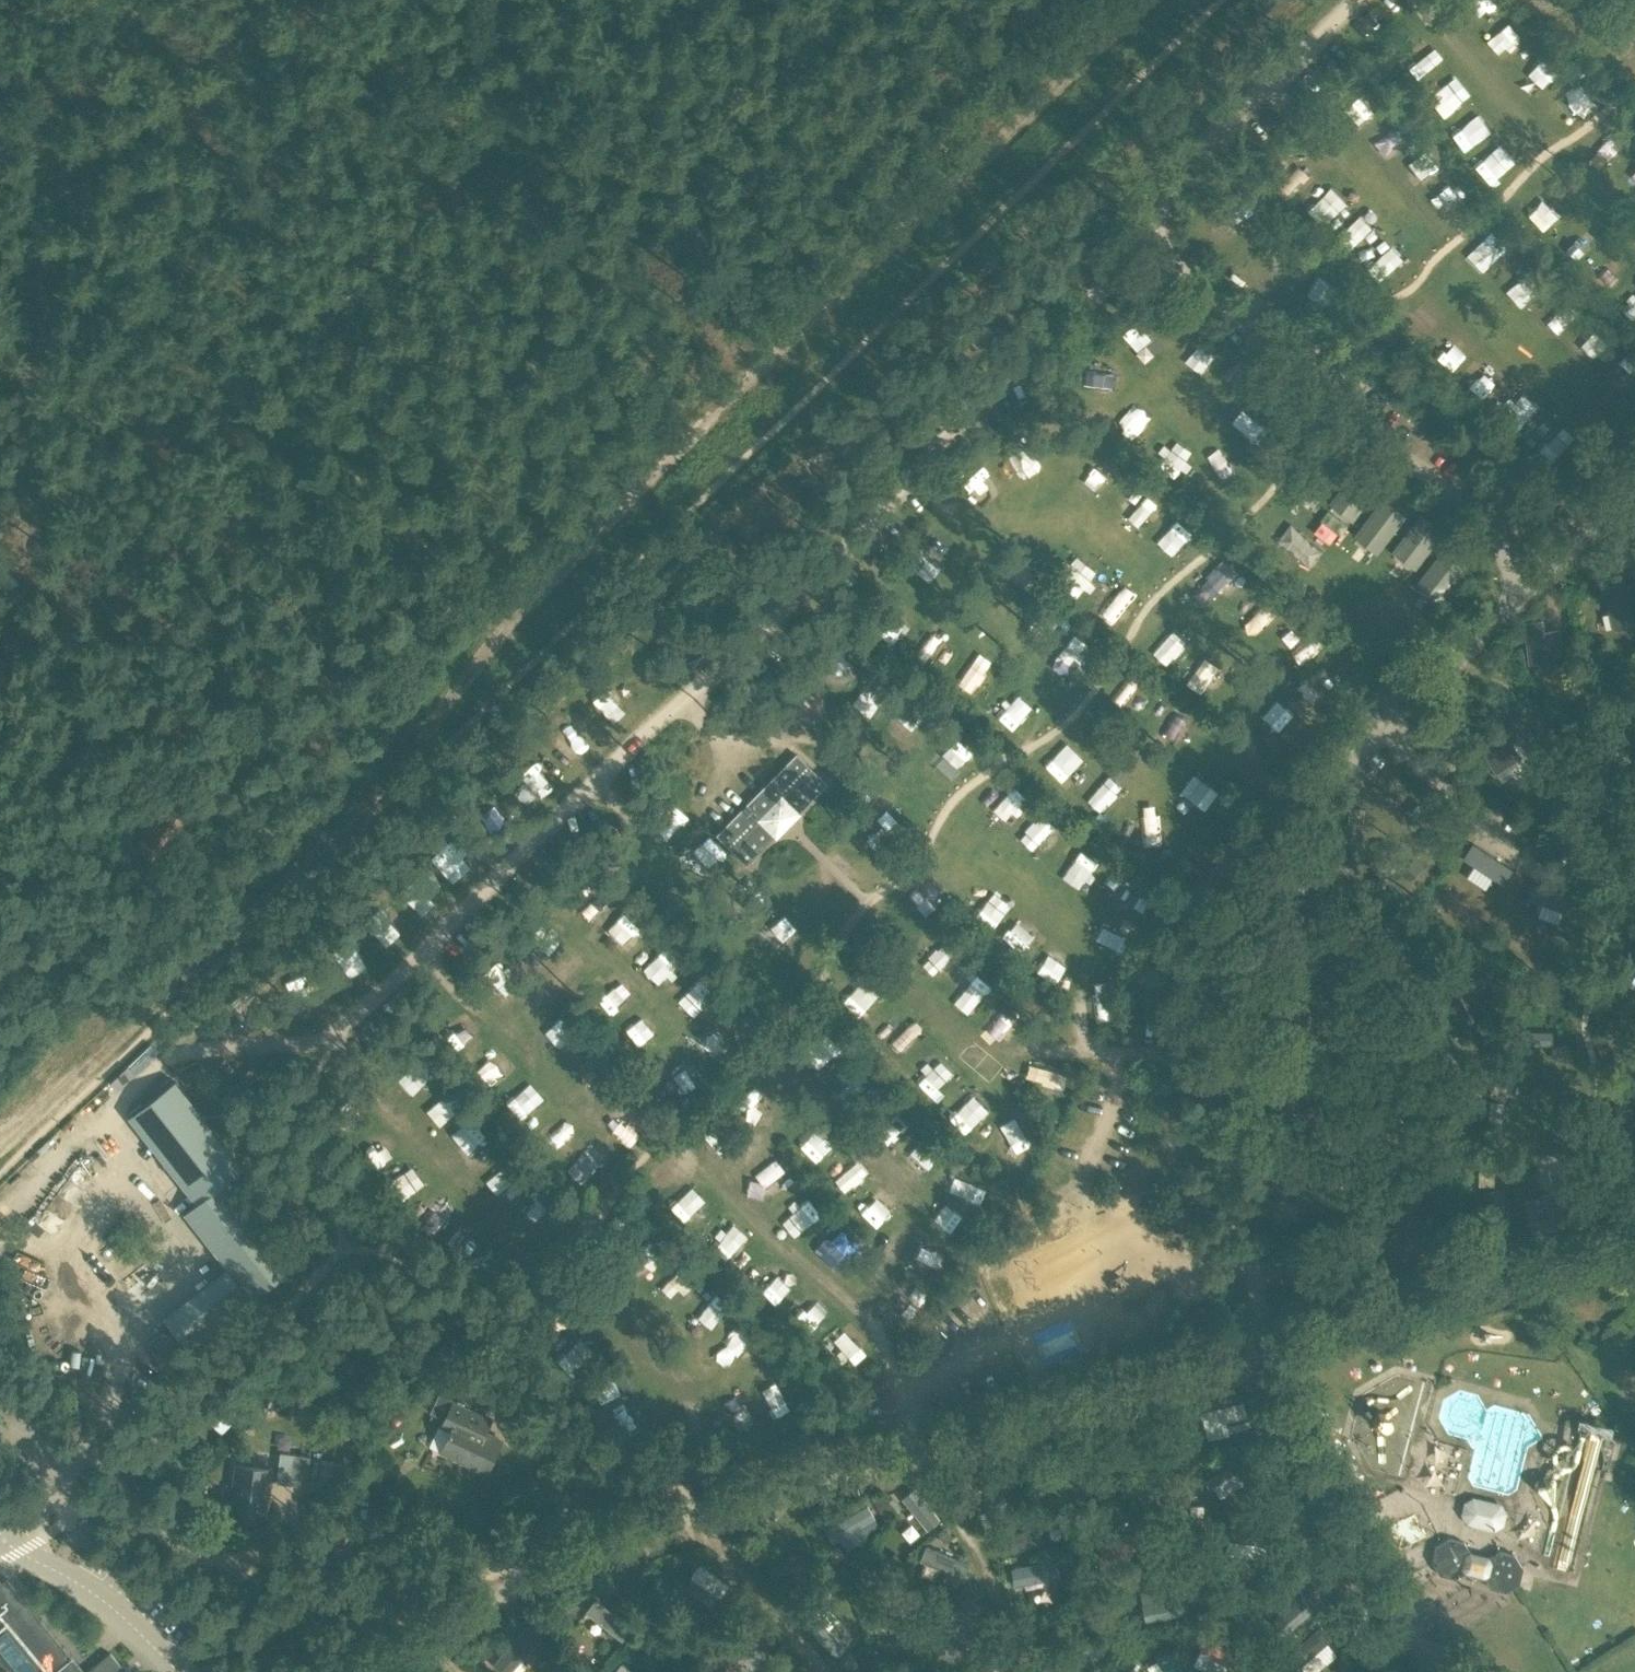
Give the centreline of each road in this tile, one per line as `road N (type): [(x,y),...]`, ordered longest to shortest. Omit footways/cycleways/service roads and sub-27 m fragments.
road 1 (track): [(1141,0),(490,634),(0,1145)]

